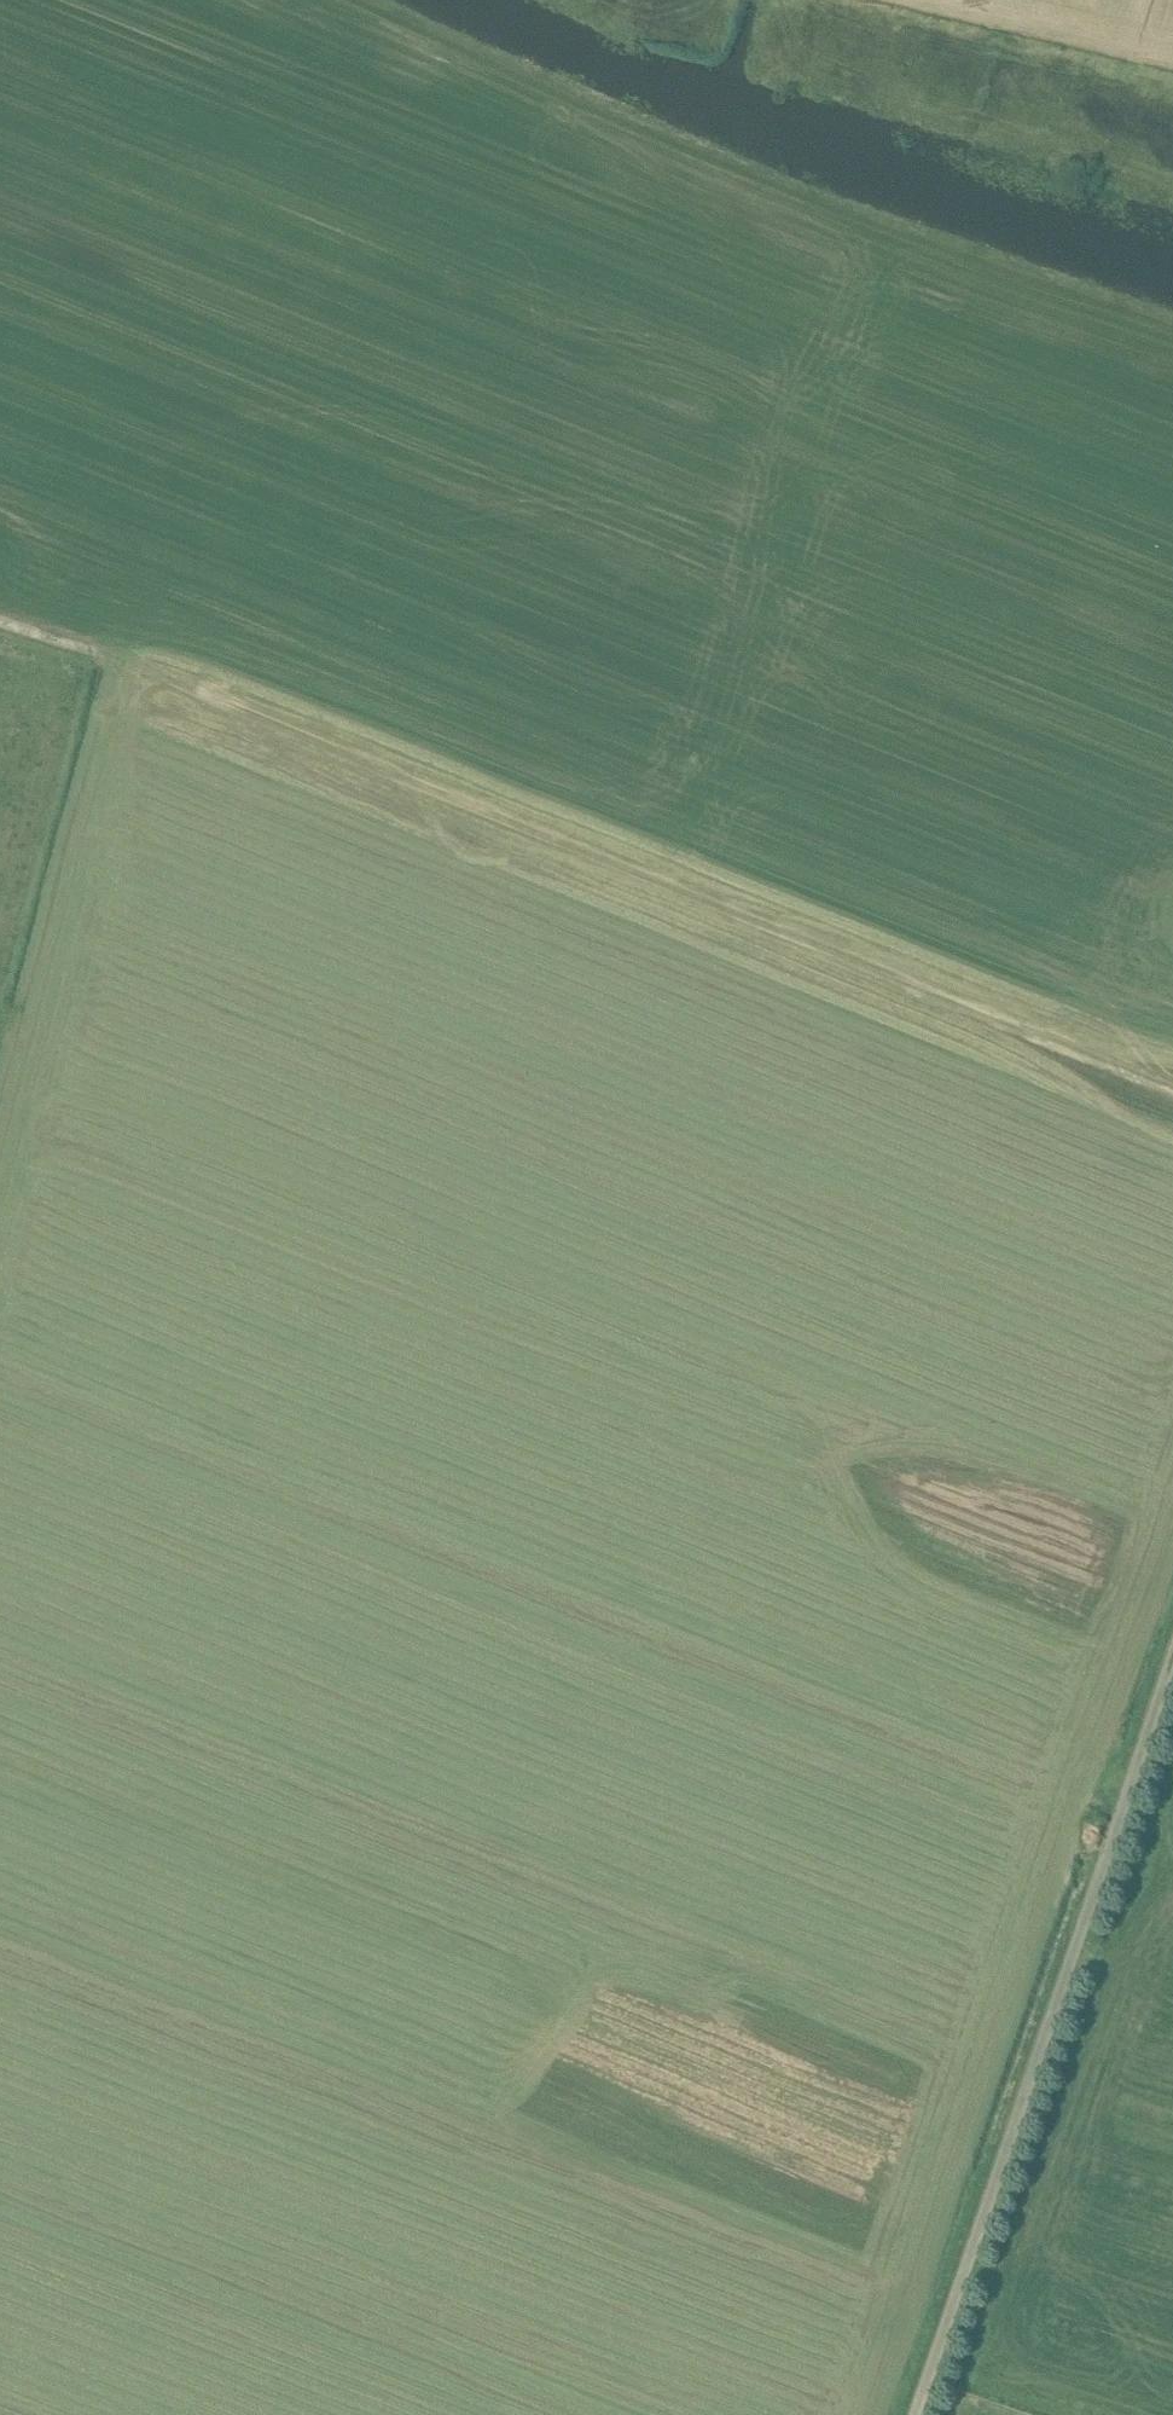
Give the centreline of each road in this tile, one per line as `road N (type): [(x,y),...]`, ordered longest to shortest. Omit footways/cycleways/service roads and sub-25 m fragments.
road 1 (unclassified): [(913,2414),(1172,1653)]

